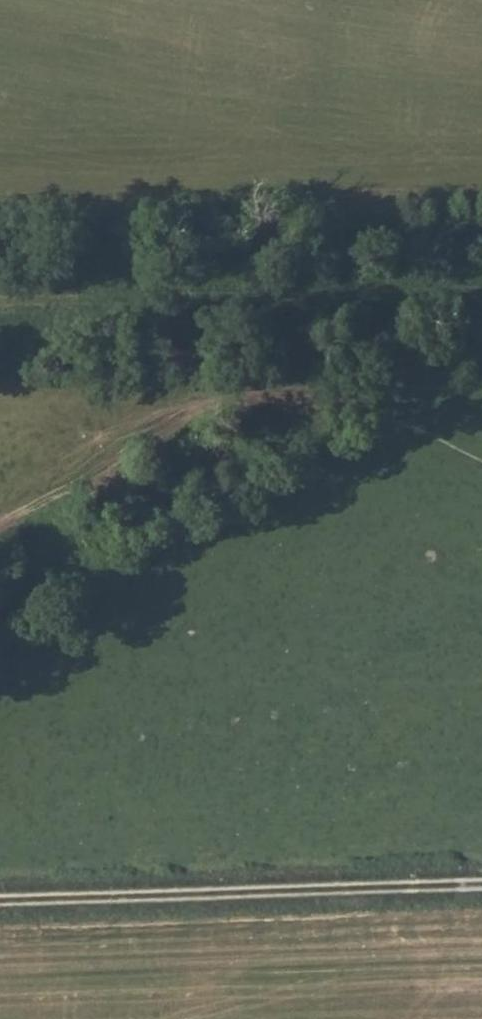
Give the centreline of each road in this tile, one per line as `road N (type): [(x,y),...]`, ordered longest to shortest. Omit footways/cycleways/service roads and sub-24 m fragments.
road 1 (track): [(0,898),(481,882)]
road 2 (track): [(481,291),(0,304)]
road 3 (track): [(0,576),(308,382),(306,296)]

